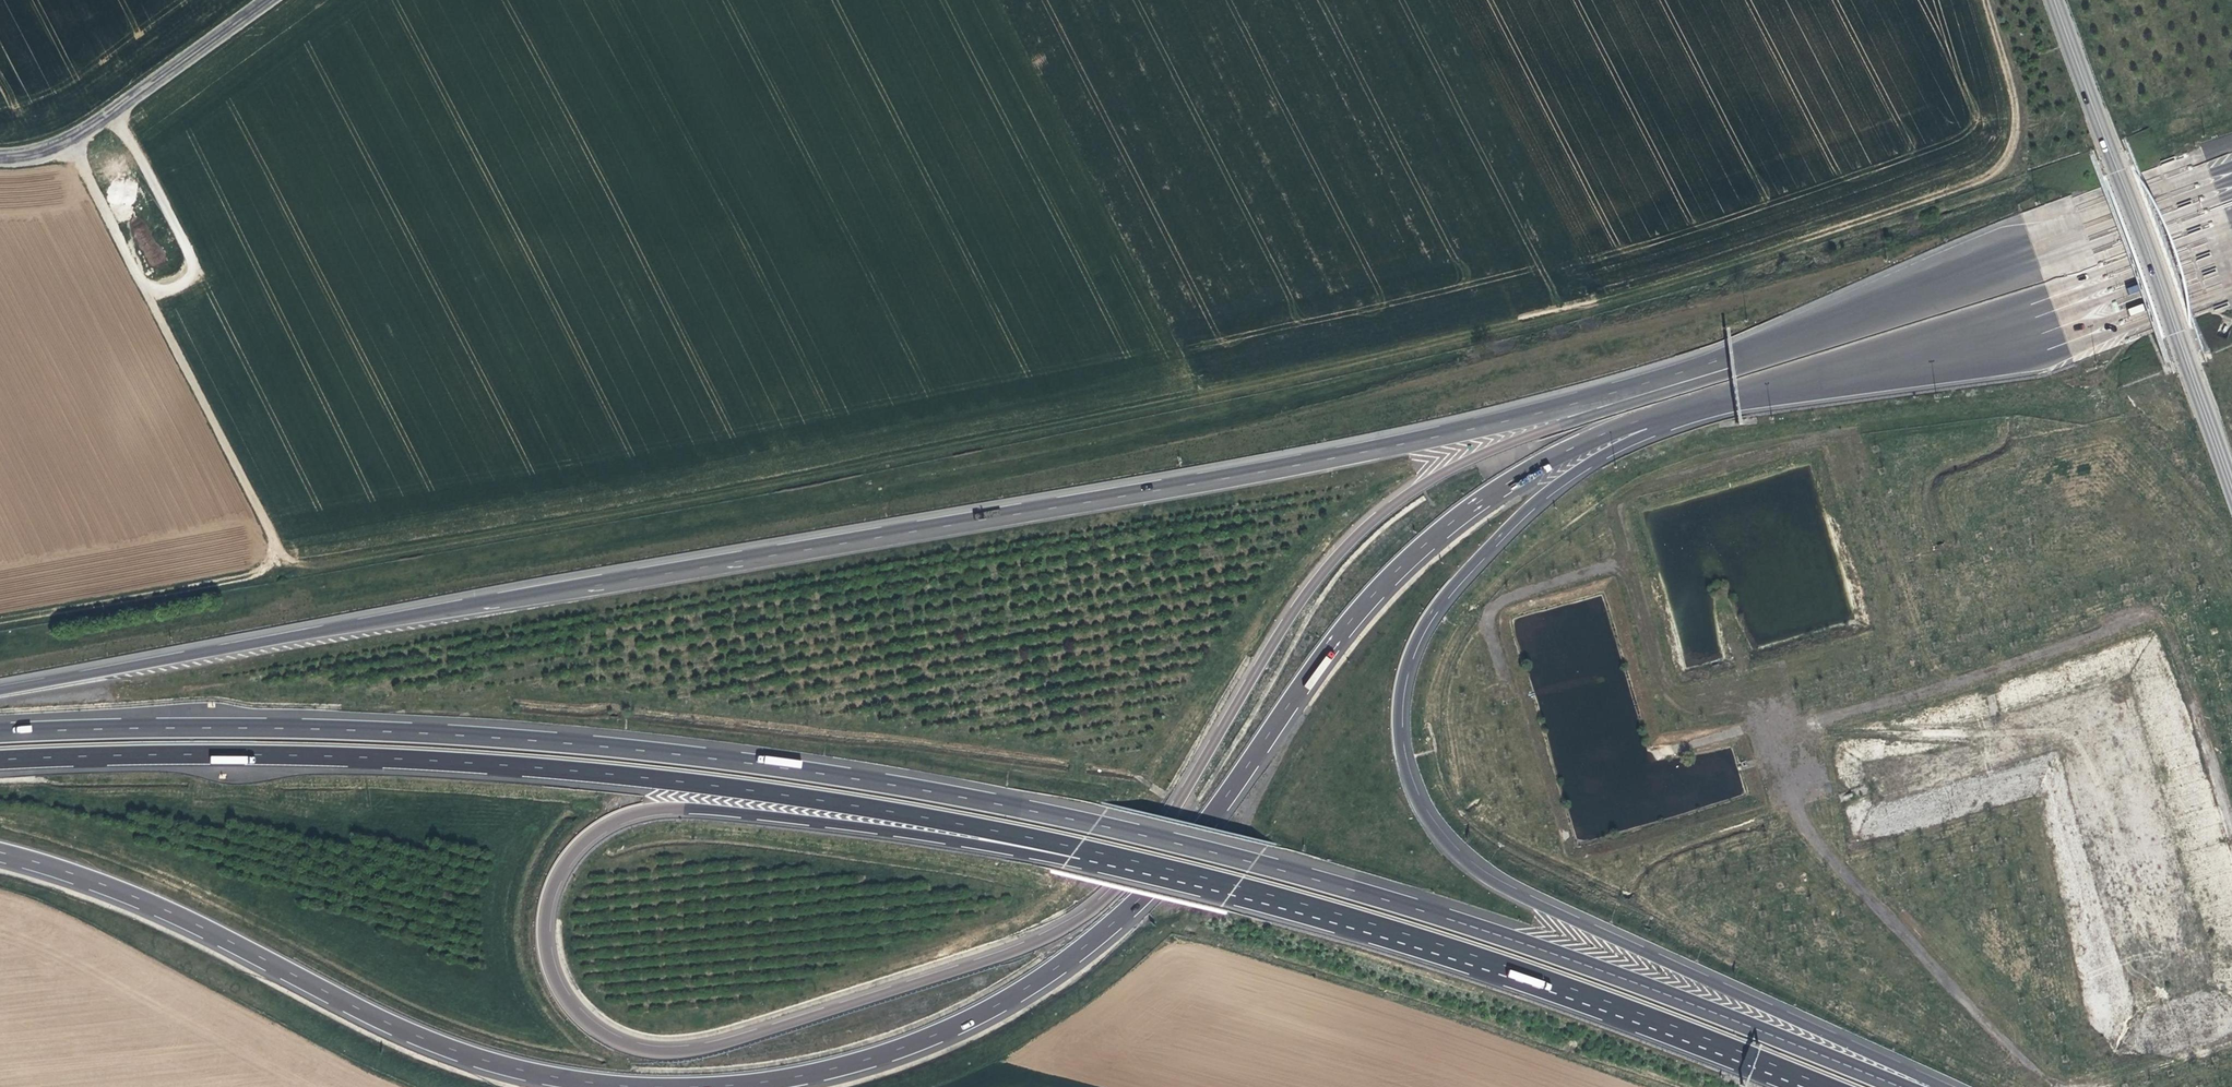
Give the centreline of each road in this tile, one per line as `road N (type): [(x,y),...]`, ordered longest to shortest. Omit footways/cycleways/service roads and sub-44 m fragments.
road 1 (motorway): [(1813,331),(1758,364),(1468,462),(1380,515),(1303,598),(1127,880),(1058,931),(714,1046),(670,1053),(639,1050),(586,1021),(554,977),(546,951),(547,907),(566,861),(600,826),(632,812),(694,809),(995,845),(1079,848)]
road 2 (motorway): [(1903,1086),(1410,907),(961,793),(553,741),(217,728),(0,732)]
road 3 (track): [(276,561),(311,566),(1383,357),(1839,230),(1982,178),(2010,152),(2015,113),(1985,0)]
road 4 (motorway): [(1813,331),(1488,425),(1336,458),(0,690)]
road 5 (motorway): [(702,1086),(870,1059),(1018,993),(1152,892),(1353,618),(1434,536),(1607,432),(1738,395)]
road 6 (motorway): [(1941,1086),(1500,886),(1447,844),(1411,787),(1399,731),(1405,668),(1459,579),(1584,465),(1738,395)]
road 7 (motorway): [(0,759),(226,753),(558,768),(762,790),(1079,848)]
road 8 (motorway): [(1079,848),(1397,931),(1829,1086)]
road 9 (track): [(0,623),(239,582),(271,567),(280,552),(74,139)]
road 10 (motorway): [(0,853),(111,886),(432,1042),(555,1078),(646,1086)]
road 11 (track): [(2231,1039),(2097,1083),(2041,1080),(1800,824),(1763,710)]
road 12 (tertiary): [(2055,0),(2231,488)]
road 13 (motorway): [(1738,395),(2154,285)]
road 14 (track): [(1771,738),(2140,620)]
road 15 (motorway): [(2123,210),(1813,331)]
road 16 (tertiary): [(265,0),(74,139),(0,154)]

